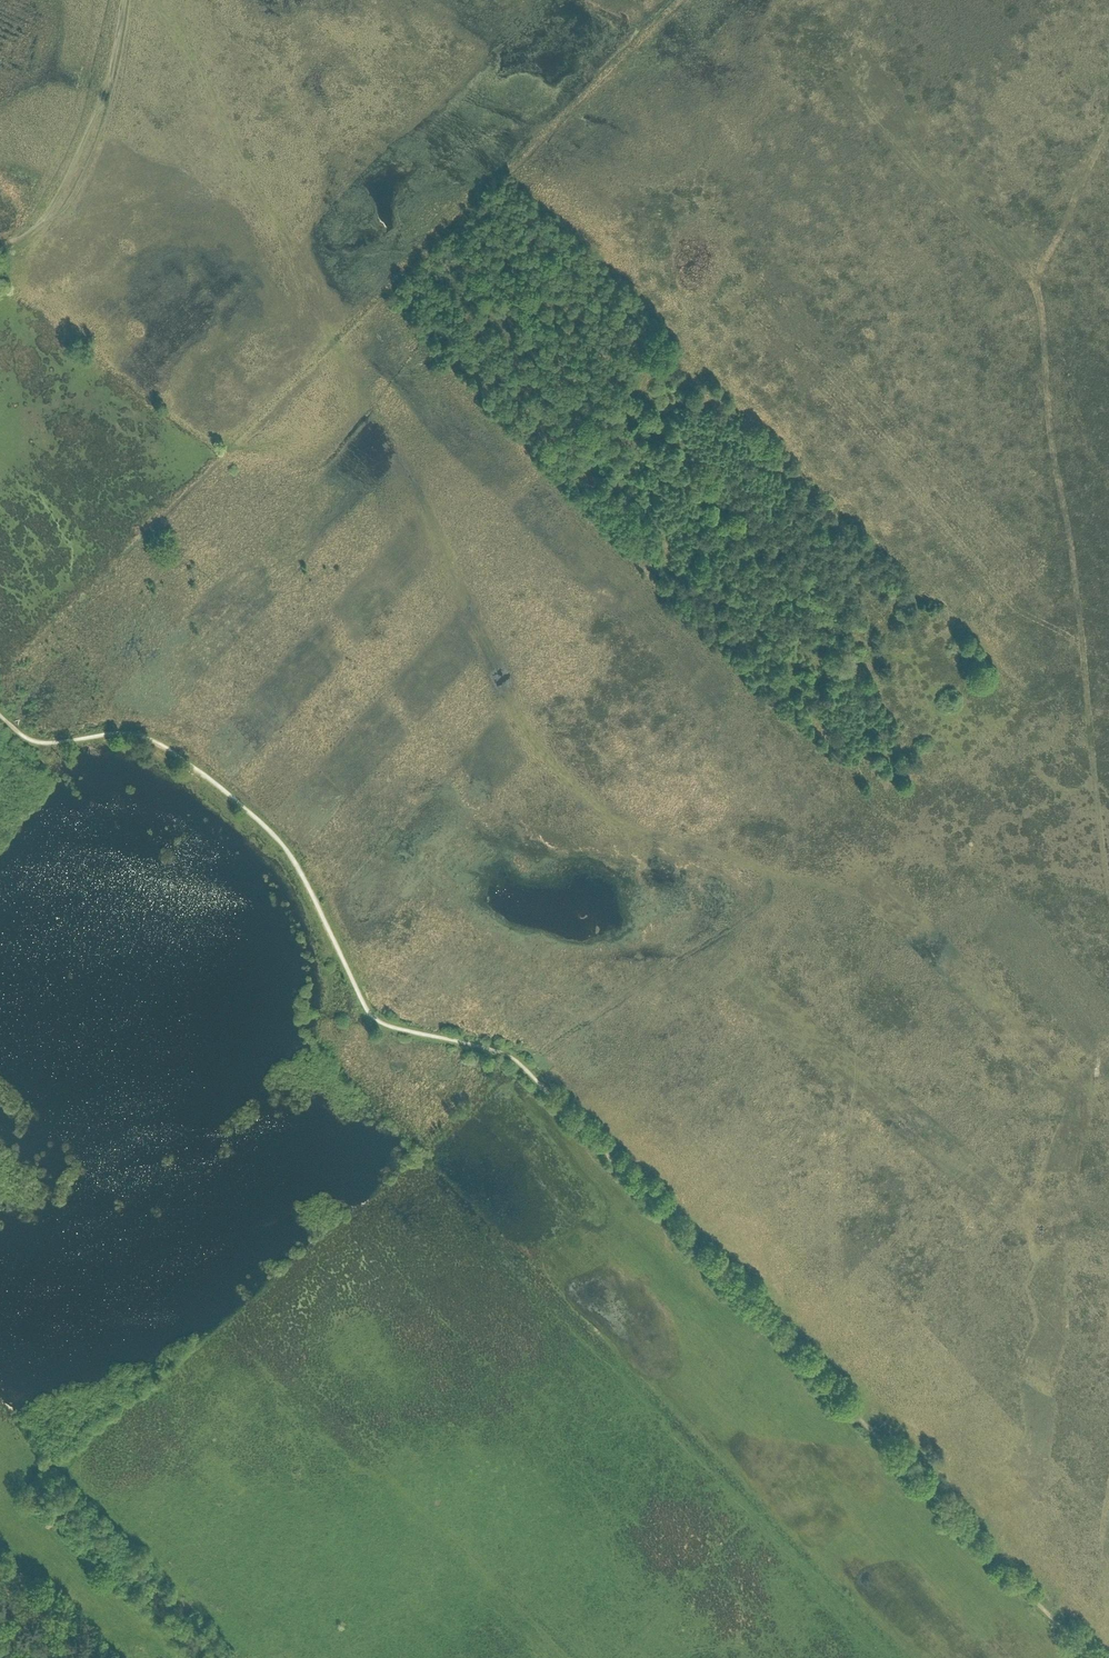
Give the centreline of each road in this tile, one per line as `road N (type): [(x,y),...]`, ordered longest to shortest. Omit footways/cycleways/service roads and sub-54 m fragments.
road 1 (track): [(0,246),(37,225),(72,169),(108,88),(123,0)]

